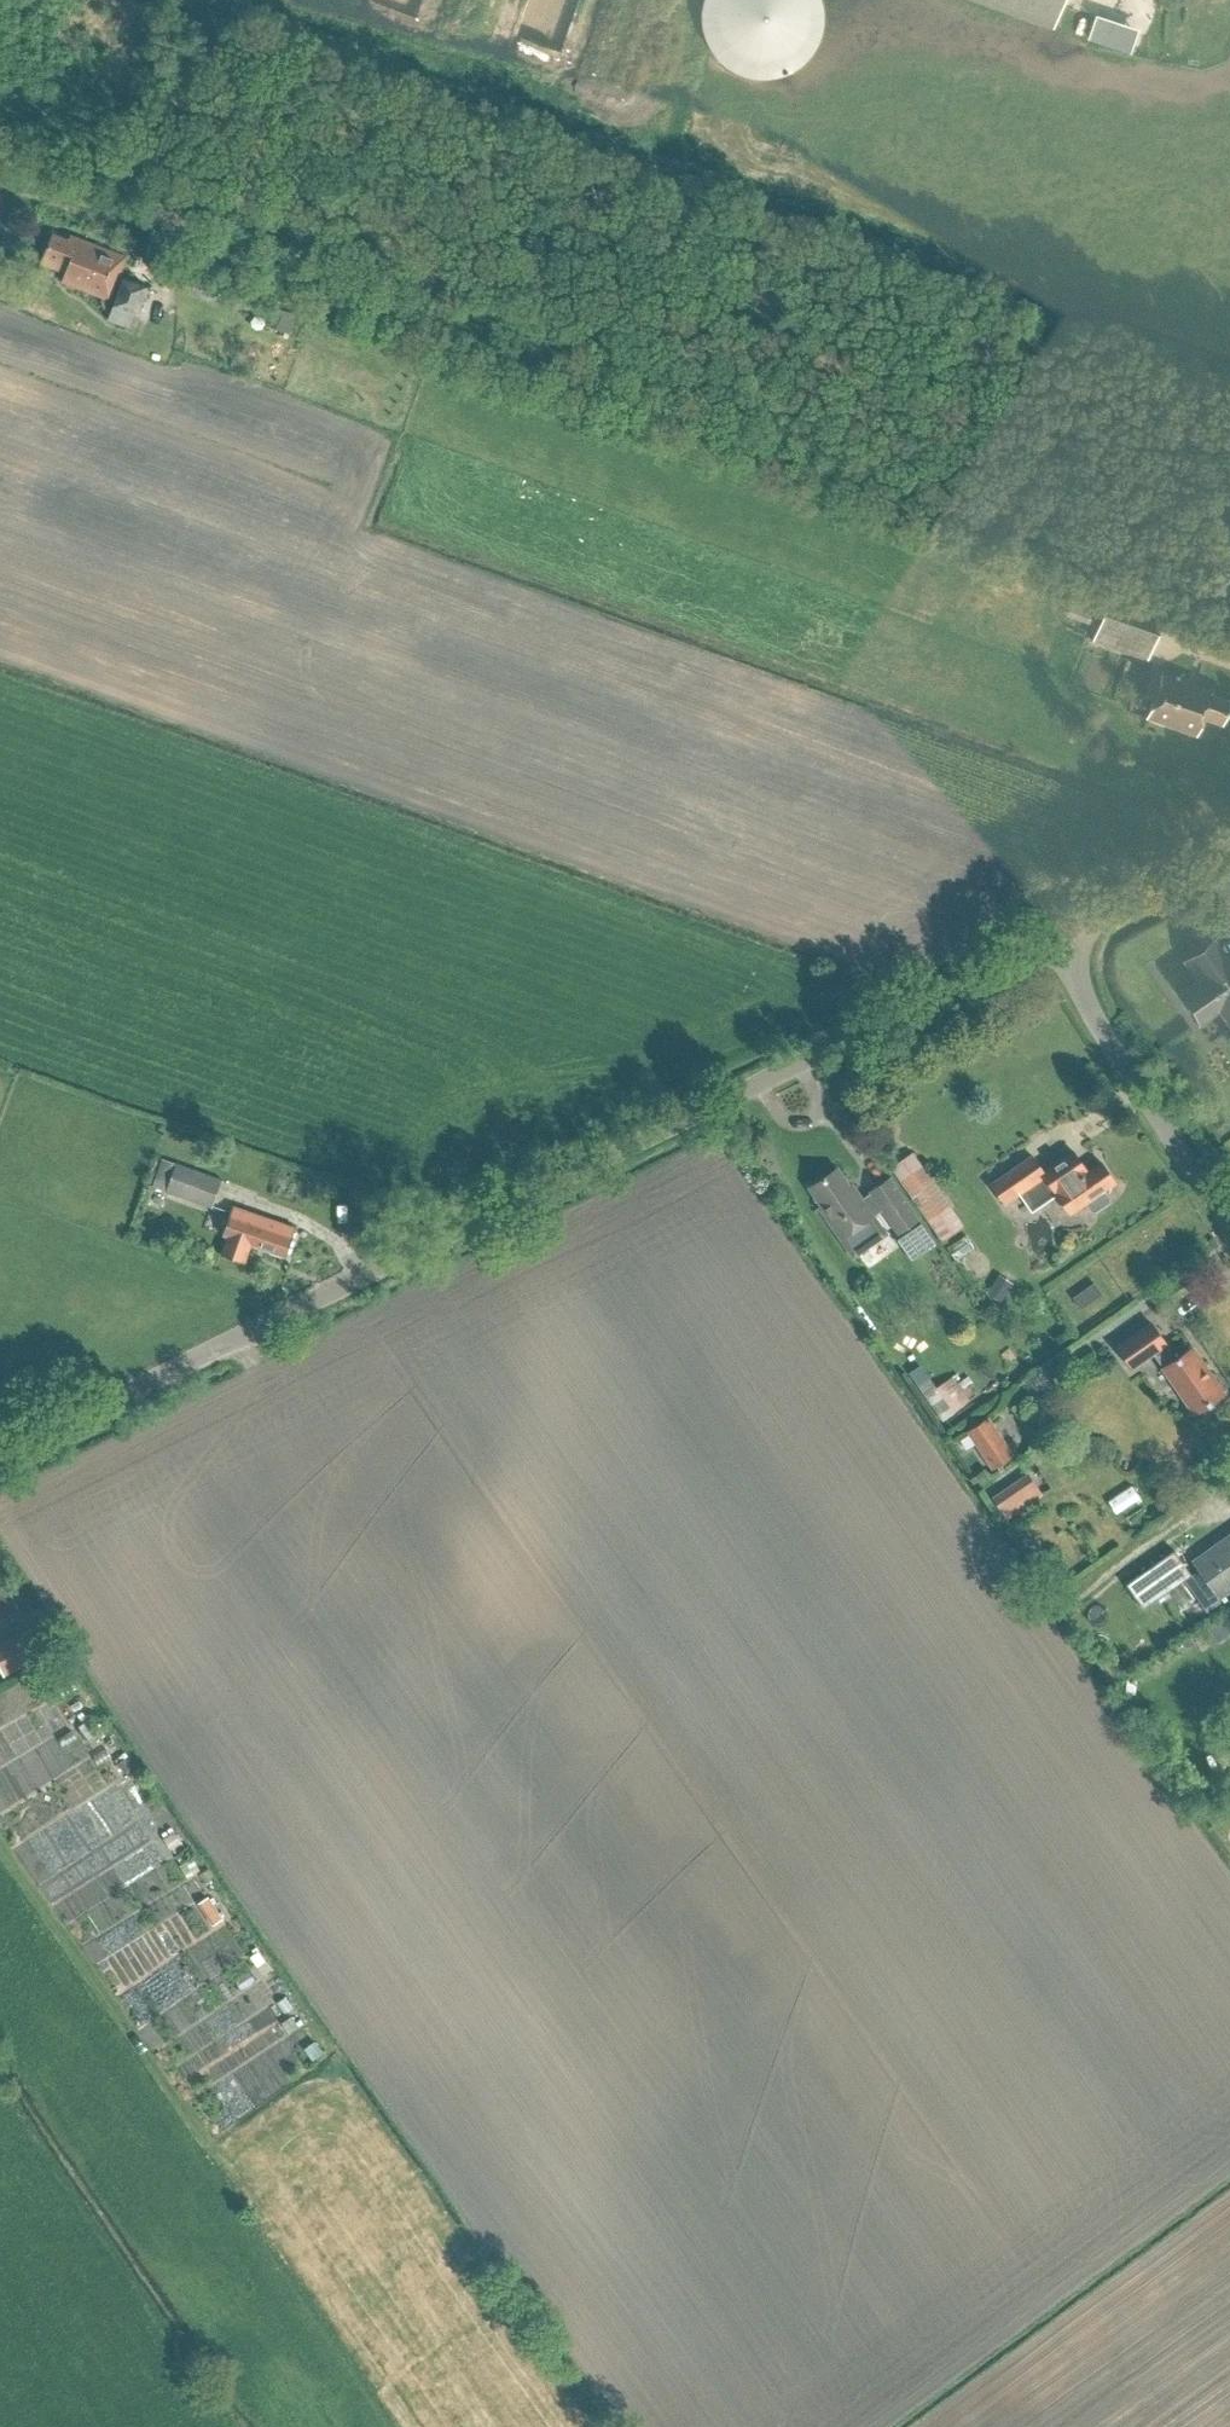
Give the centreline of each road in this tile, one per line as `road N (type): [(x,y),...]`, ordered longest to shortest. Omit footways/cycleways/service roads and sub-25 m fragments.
road 1 (track): [(0,156),(1229,604)]
road 2 (unclassified): [(0,1452),(1054,936)]
road 3 (track): [(208,2147),(0,1845)]
road 4 (unclassified): [(1229,1225),(1099,1027),(1054,936)]
road 5 (unclassified): [(1054,936),(1229,847)]

